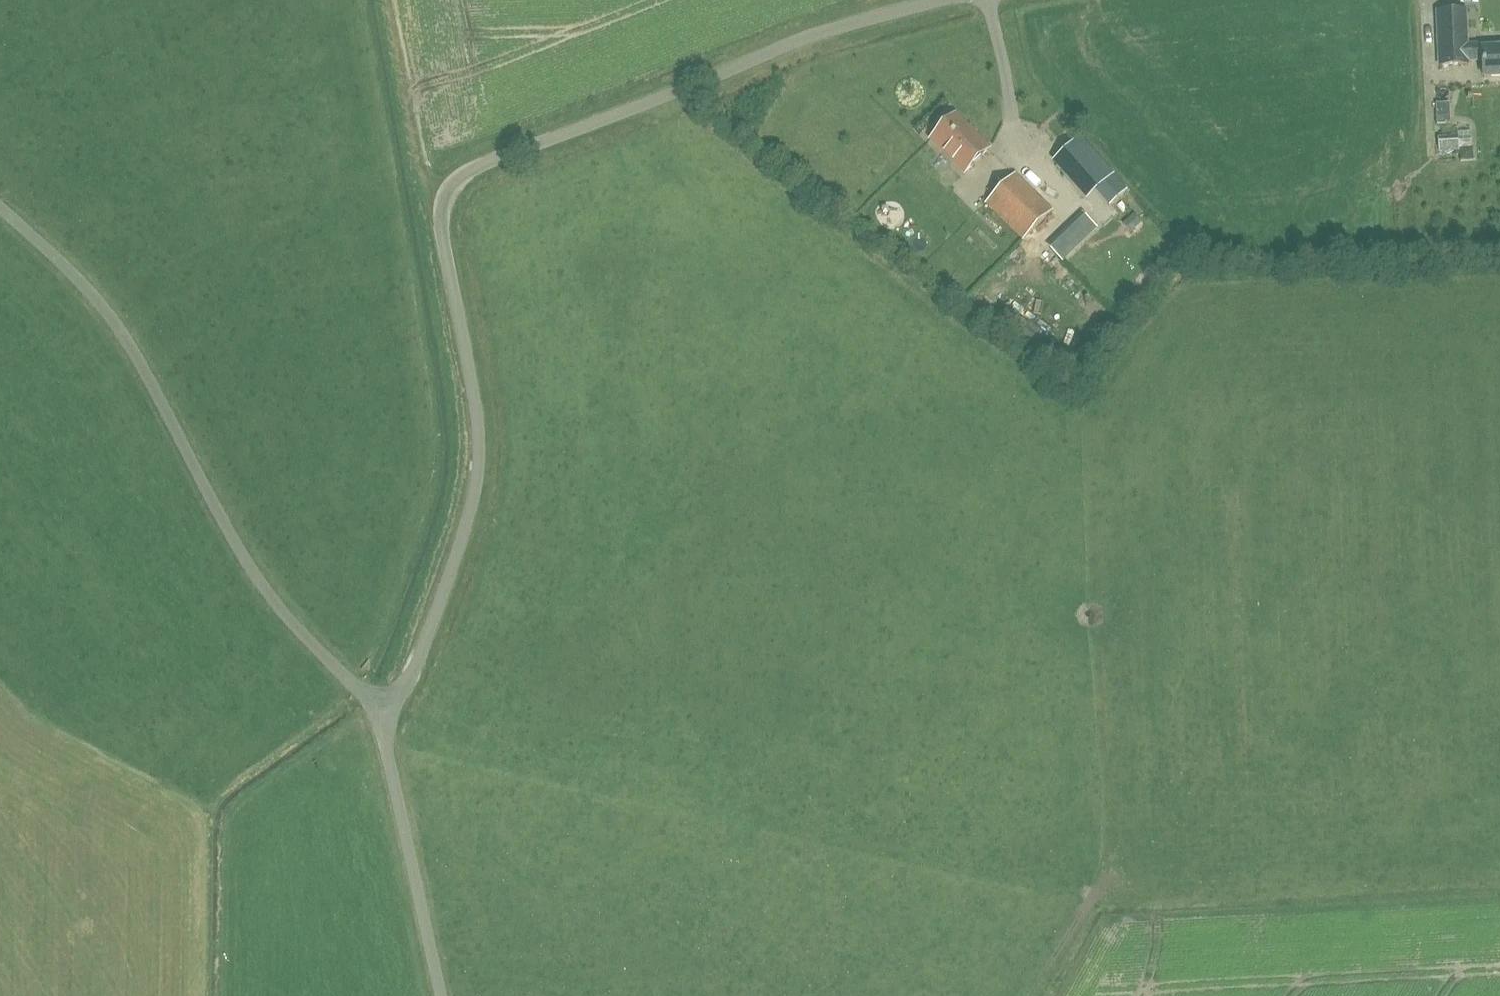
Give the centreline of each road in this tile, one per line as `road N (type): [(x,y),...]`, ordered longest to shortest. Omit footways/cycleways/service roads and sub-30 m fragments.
road 1 (unclassified): [(440,995),(377,718),(410,679),(478,474),(476,412),(440,225),(447,188),(469,171),(813,35),(940,0)]
road 2 (track): [(0,208),(103,308),(244,558),(377,718)]

